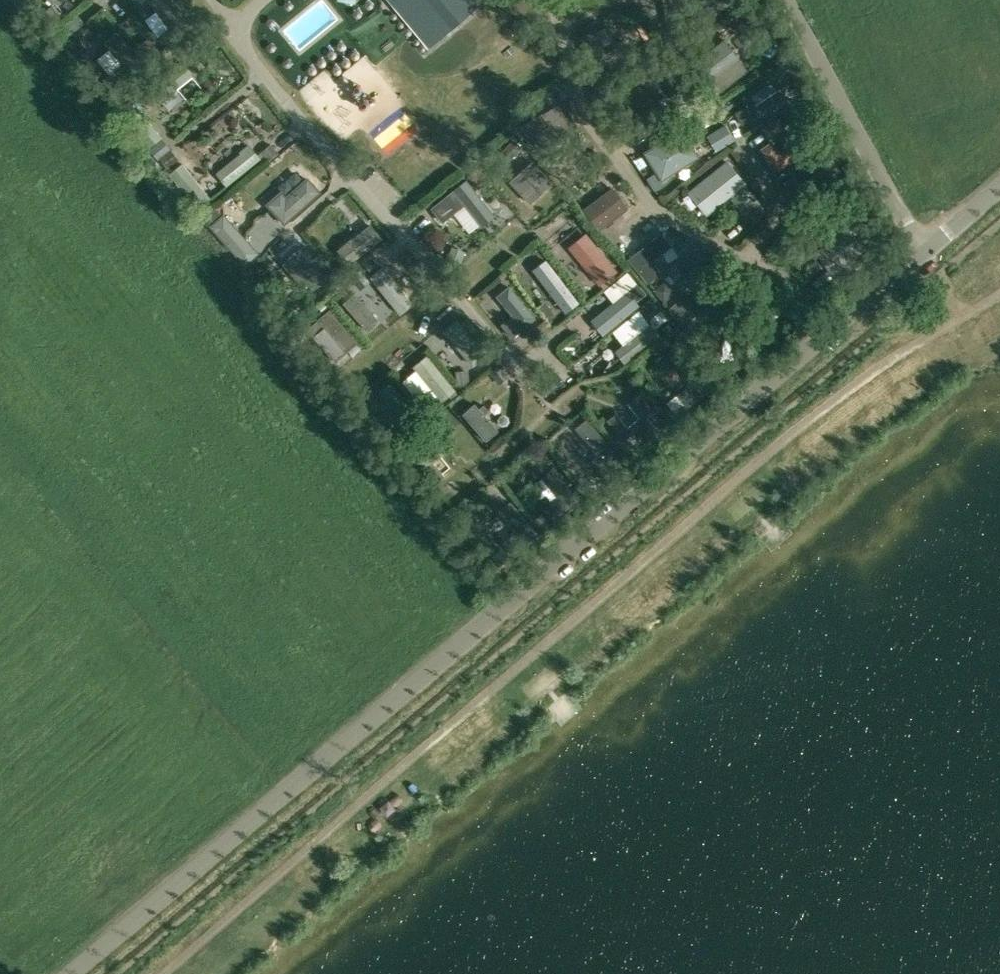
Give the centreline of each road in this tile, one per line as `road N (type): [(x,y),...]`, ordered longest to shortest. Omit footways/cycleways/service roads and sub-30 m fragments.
road 1 (unclassified): [(68,973),(923,252)]
road 2 (track): [(161,973),(798,425),(863,375),(999,291)]
road 3 (unclassified): [(923,252),(788,0)]

